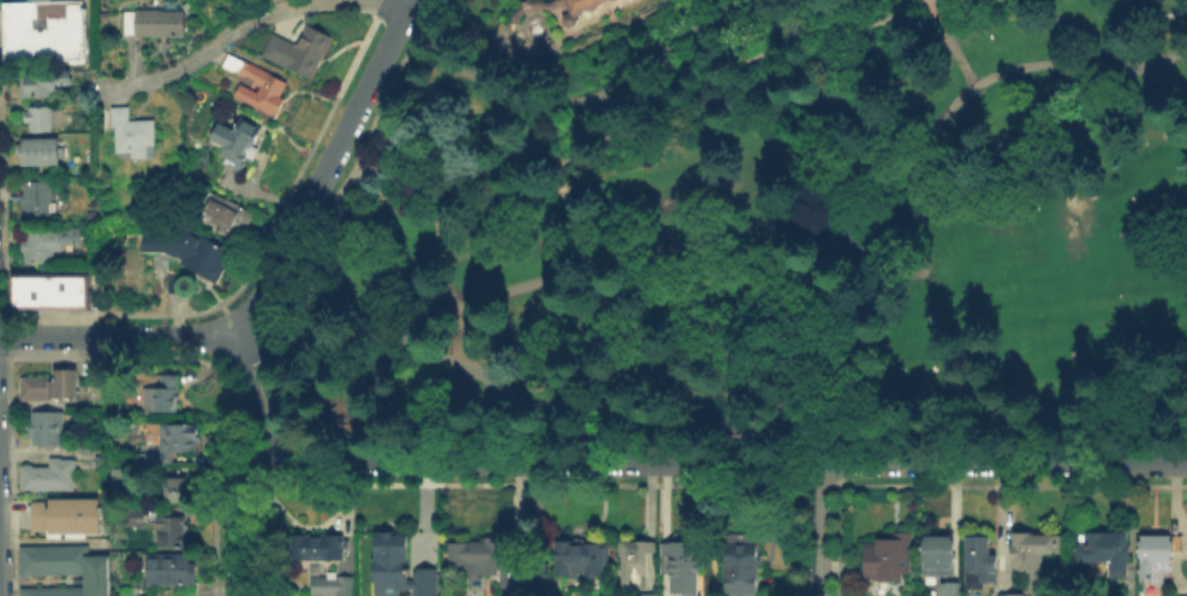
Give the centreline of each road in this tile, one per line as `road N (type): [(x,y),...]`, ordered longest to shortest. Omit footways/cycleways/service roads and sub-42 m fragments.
road 1 (residential): [(261,452),(297,460),(1186,463)]
road 2 (residential): [(405,10),(235,333)]
road 3 (residential): [(94,85),(151,78),(249,19),(292,5),(356,0),(405,10)]
road 4 (residential): [(0,332),(235,333)]
road 5 (residential): [(261,452),(239,496),(238,595)]
road 6 (residential): [(816,463),(816,595)]
road 7 (residential): [(235,333),(268,413),(261,452)]

